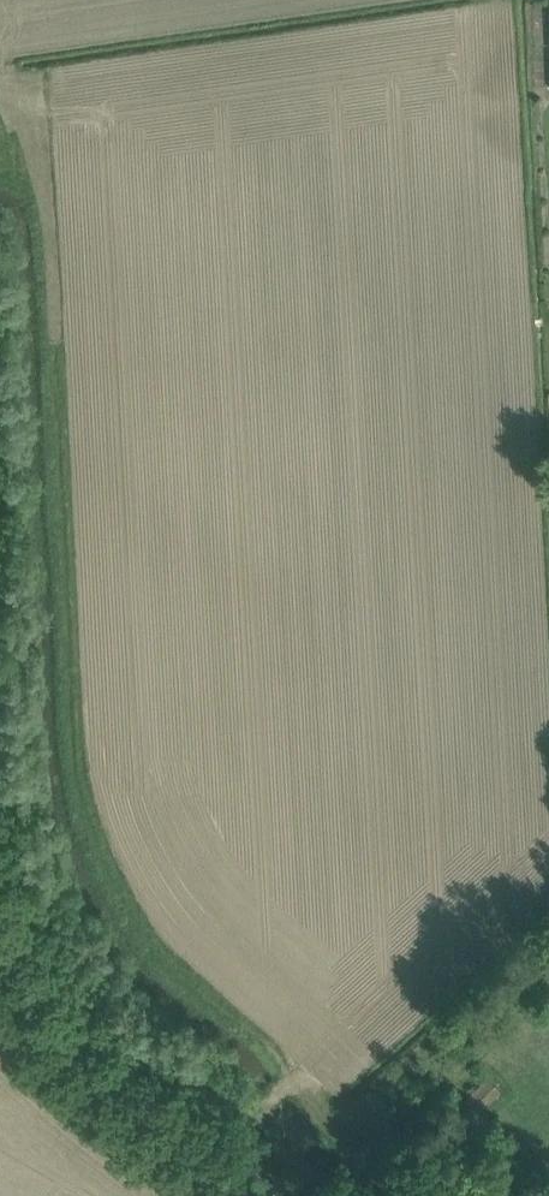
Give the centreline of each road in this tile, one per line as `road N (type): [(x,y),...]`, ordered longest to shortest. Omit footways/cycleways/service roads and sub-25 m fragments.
road 1 (track): [(283,1195),(83,1058),(0,965)]

